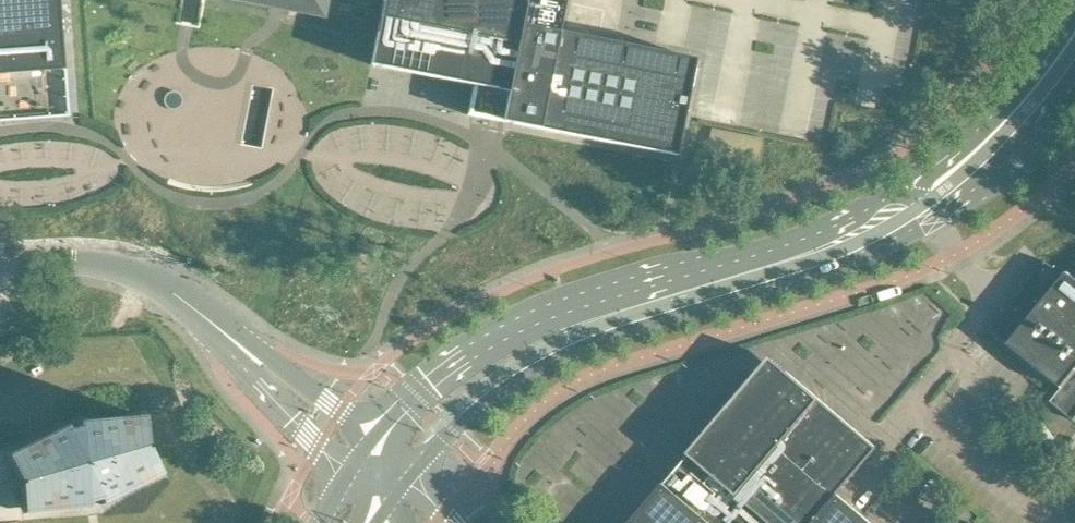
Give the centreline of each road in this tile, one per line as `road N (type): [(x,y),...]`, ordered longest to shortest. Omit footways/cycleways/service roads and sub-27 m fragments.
road 1 (tertiary): [(388,486),(439,409),(516,352),(842,240),(924,196),(1013,119),(1074,34)]
road 2 (residential): [(388,486),(173,293),(107,266),(0,263)]

